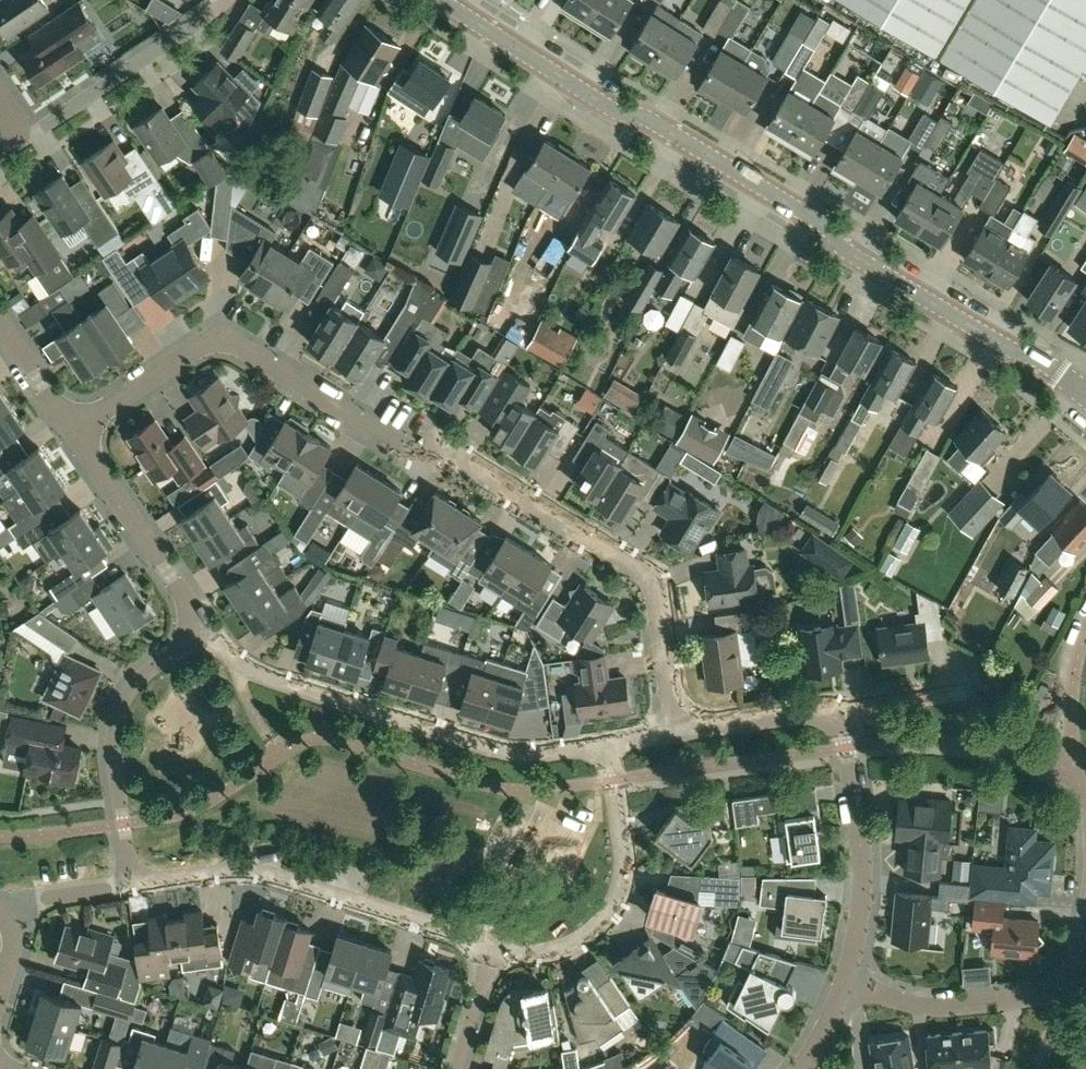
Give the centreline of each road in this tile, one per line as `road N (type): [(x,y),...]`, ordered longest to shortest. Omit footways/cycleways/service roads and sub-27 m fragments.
road 1 (residential): [(694,723),(675,703),(657,595),(636,565),(240,340),(193,346),(78,432)]
road 2 (unclassified): [(1085,394),(845,249),(823,224),(645,116),(617,111),(442,0)]
road 3 (residential): [(575,748),(529,754),(462,740),(253,671),(206,630)]
road 4 (residential): [(494,943),(274,877),(227,876),(136,892)]
road 5 (residential): [(494,943),(534,952),(563,946),(612,901),(620,852),(610,779),(594,755),(575,748)]
road 6 (residential): [(136,892),(113,734),(118,706),(206,630)]
road 7 (residential): [(844,986),(859,930),(863,850),(847,747),(832,721),(819,714)]
road 8 (residential): [(19,136),(145,61),(226,0)]
road 9 (residential): [(206,630),(78,432)]
road 10 (residential): [(844,986),(945,1005),(1063,994)]
road 11 (residential): [(819,714),(849,696),(976,679)]
road 12 (residential): [(78,432),(0,321)]
road 13 (residential): [(455,1068),(494,943)]
road 14 (residential): [(819,714),(694,723)]
road 15 (residential): [(575,748),(694,723)]

